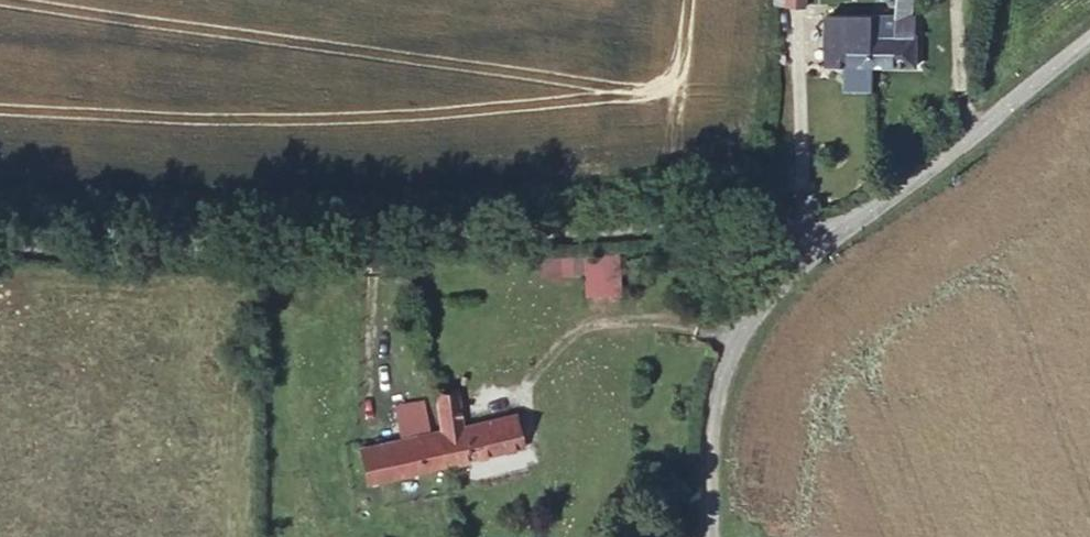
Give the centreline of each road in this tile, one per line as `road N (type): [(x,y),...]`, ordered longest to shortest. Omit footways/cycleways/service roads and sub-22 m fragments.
road 1 (unclassified): [(837,239),(0,234)]
road 2 (tertiary): [(837,239),(725,346),(703,436),(705,536)]
road 3 (tertiary): [(1089,34),(983,128),(837,239)]

